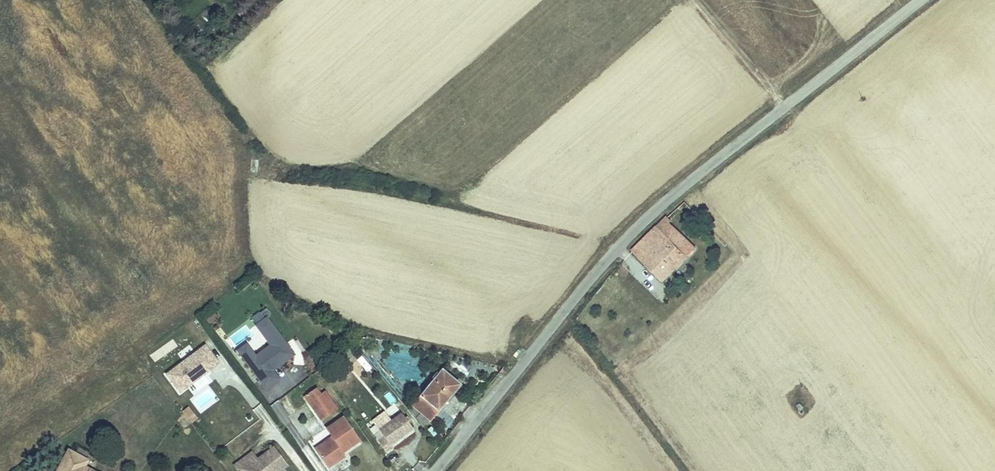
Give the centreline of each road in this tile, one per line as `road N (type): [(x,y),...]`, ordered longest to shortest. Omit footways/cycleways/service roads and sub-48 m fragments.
road 1 (unclassified): [(921,0),(663,200),(611,252),(436,470)]
road 2 (track): [(784,108),(695,0)]

